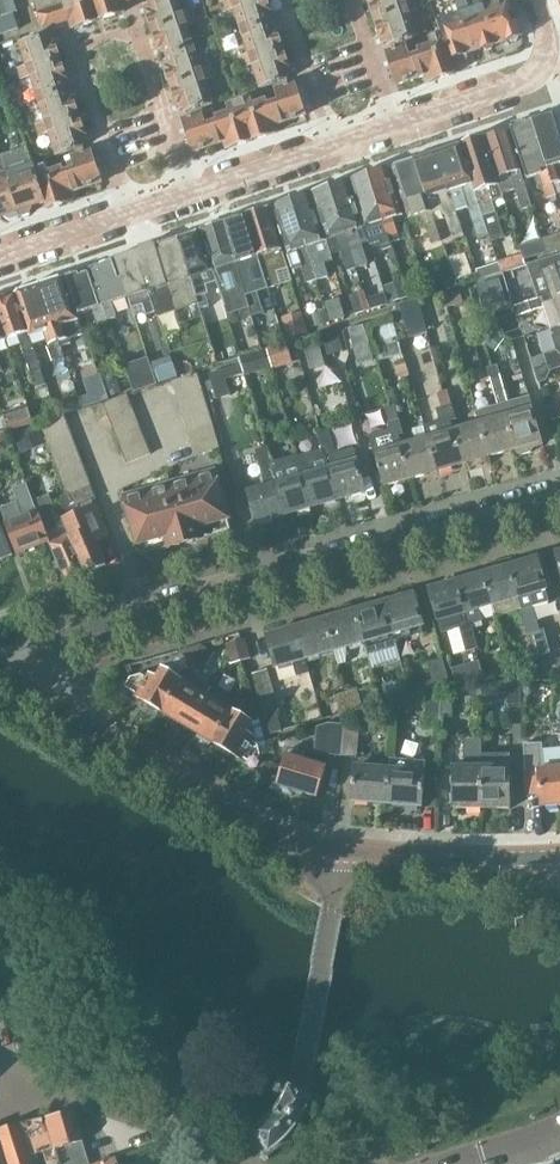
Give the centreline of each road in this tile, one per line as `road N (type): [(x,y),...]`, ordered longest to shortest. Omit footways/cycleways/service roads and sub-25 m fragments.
road 1 (tertiary): [(559,854),(340,855),(266,836),(18,689)]
road 2 (residential): [(18,689),(60,648),(130,617),(559,496)]
road 3 (residential): [(130,214),(83,71),(84,54),(101,37),(127,36),(142,49),(191,193)]
road 4 (residential): [(396,125),(536,74),(549,43),(535,0)]
road 5 (residential): [(0,1115),(82,1099),(194,1139)]
road 6 (residential): [(333,146),(285,0)]
road 7 (residential): [(191,193),(333,146)]
road 8 (residential): [(0,257),(130,214)]
road 9 (residential): [(353,0),(396,125)]
road 10 (residential): [(443,1163),(559,1132)]

